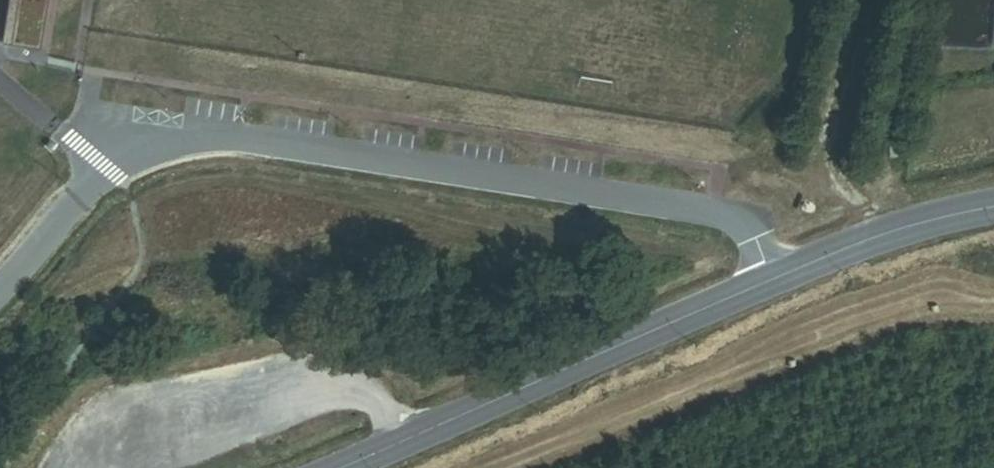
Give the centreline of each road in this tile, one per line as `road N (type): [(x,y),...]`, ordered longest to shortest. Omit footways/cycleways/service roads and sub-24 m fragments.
road 1 (unclassified): [(773,278),(743,220),(222,133),(130,144),(0,285)]
road 2 (tertiary): [(341,467),(773,278)]
road 3 (tertiary): [(773,278),(881,236),(993,211)]

